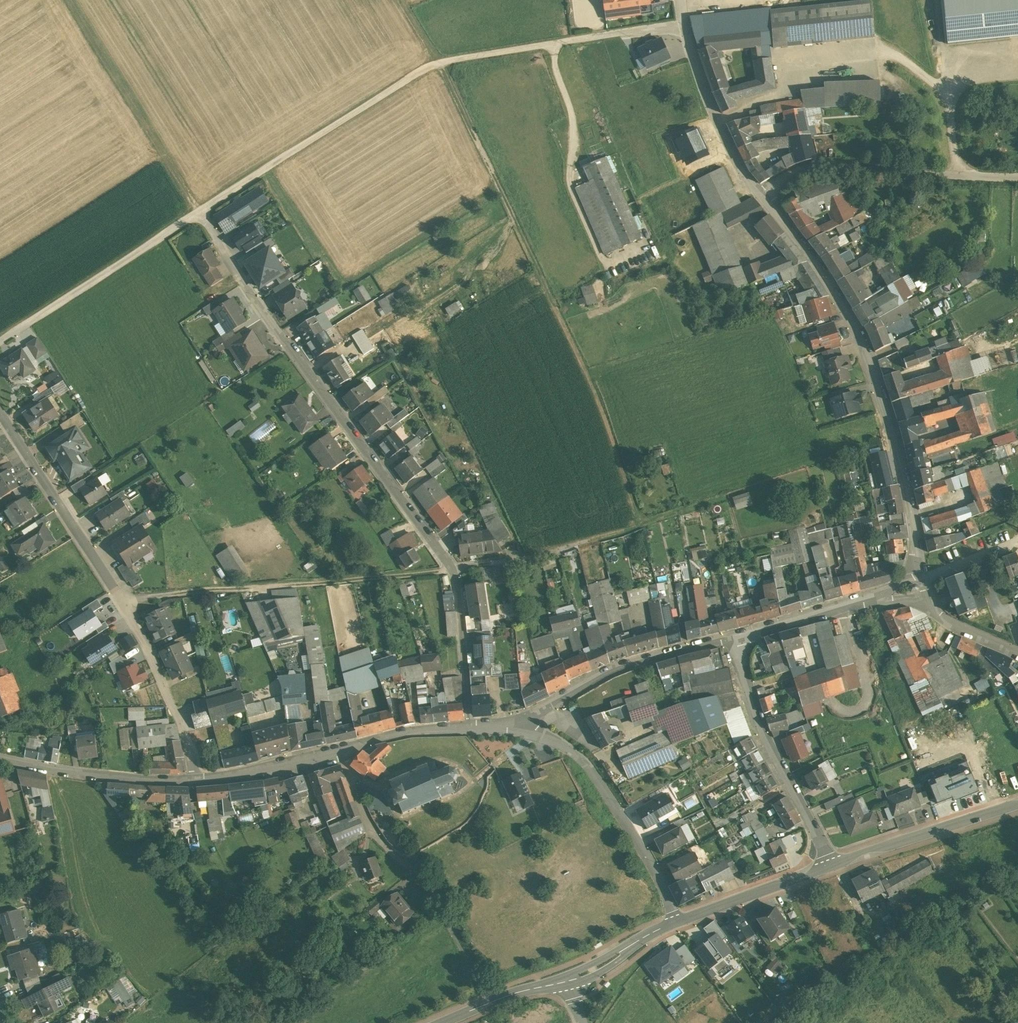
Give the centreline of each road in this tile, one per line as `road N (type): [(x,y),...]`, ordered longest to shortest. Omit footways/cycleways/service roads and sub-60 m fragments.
road 1 (track): [(403,0),(442,63),(593,383),(641,522),(529,559),(453,571)]
road 2 (residential): [(199,214),(442,63),(682,22),(703,91),(761,196)]
road 3 (residential): [(469,728),(453,571),(199,214)]
road 4 (residential): [(761,196),(858,330),(900,461),(917,575)]
road 5 (residential): [(0,414),(143,642),(182,730),(193,781)]
road 6 (residential): [(193,781),(390,735),(469,728)]
road 7 (unclassified): [(761,196),(806,167),(1017,178)]
road 8 (residential): [(675,920),(648,863),(578,758),(527,721)]
road 9 (track): [(66,0),(199,214)]
road 10 (residential): [(733,636),(757,723),(829,866)]
road 11 (residential): [(0,343),(199,214)]
road 12 (residential): [(527,721),(623,667),(733,636)]
road 13 (tertiary): [(829,866),(1017,804)]
road 14 (residential): [(0,759),(66,773),(193,781)]
road 15 (tertiary): [(675,920),(829,866)]
road 16 (residential): [(733,636),(870,600)]
road 17 (tertiary): [(440,1022),(528,988),(565,983)]
road 18 (tertiary): [(565,983),(675,920)]
road 19 (track): [(494,1000),(432,894)]

